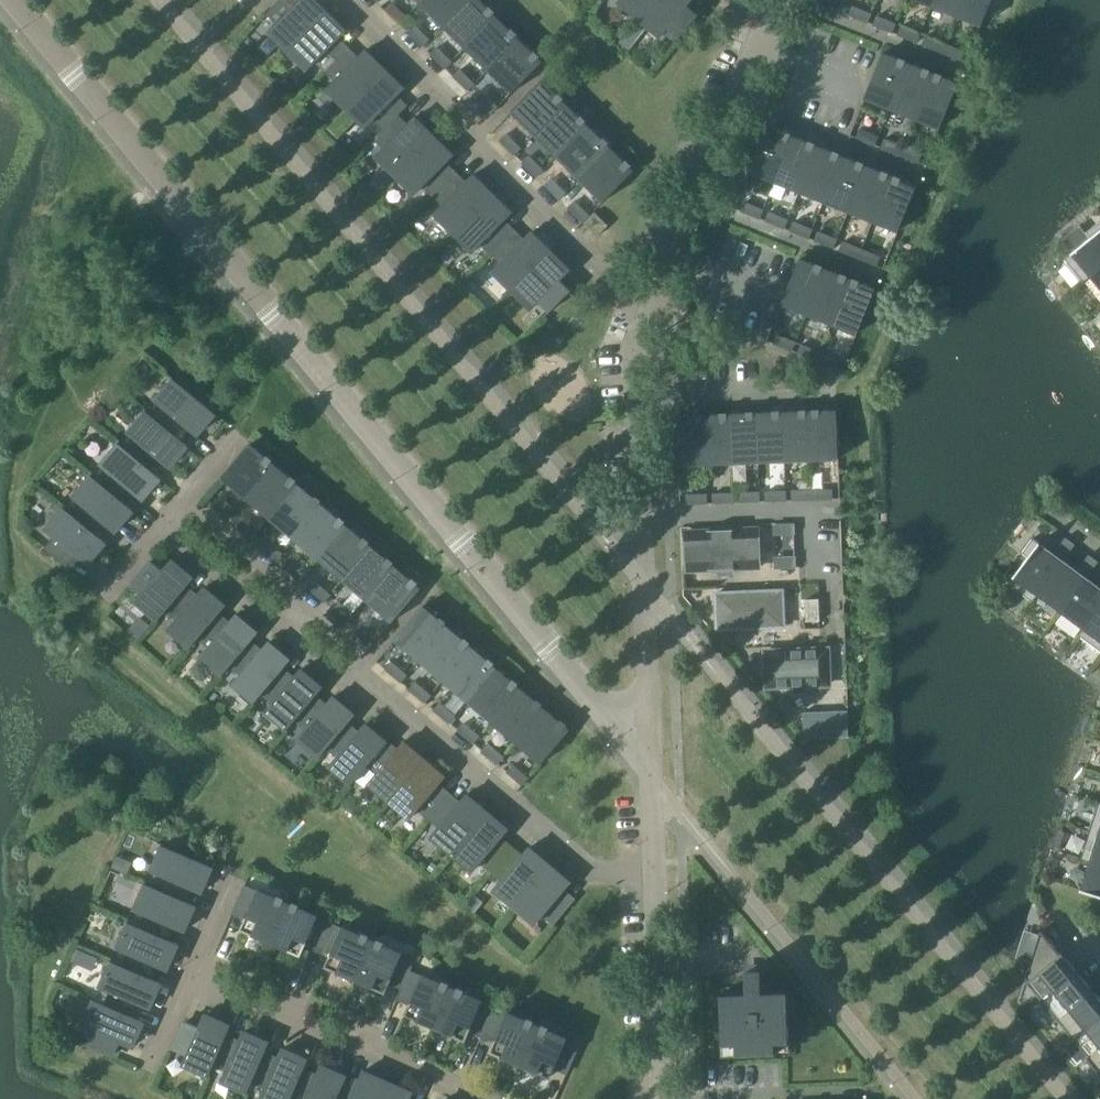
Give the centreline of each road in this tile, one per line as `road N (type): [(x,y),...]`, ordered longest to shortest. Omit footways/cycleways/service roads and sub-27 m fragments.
road 1 (unclassified): [(16,0),(656,786)]
road 2 (residential): [(162,519),(355,682),(423,726),(585,868),(660,870)]
road 3 (residential): [(353,0),(426,71),(483,143),(655,301)]
road 4 (residential): [(188,981),(485,1098)]
road 5 (residential): [(656,786),(648,515)]
road 6 (residential): [(648,515),(823,511),(825,605)]
road 7 (residential): [(668,1094),(660,870)]
road 8 (residential): [(737,98),(921,175)]
road 9 (residential): [(694,204),(878,279)]
road 10 (residential): [(668,1094),(864,1088)]
road 11 (residential): [(785,0),(961,73)]
road 12 (residential): [(644,395),(833,393)]
road 13 (residential): [(648,515),(644,395)]

